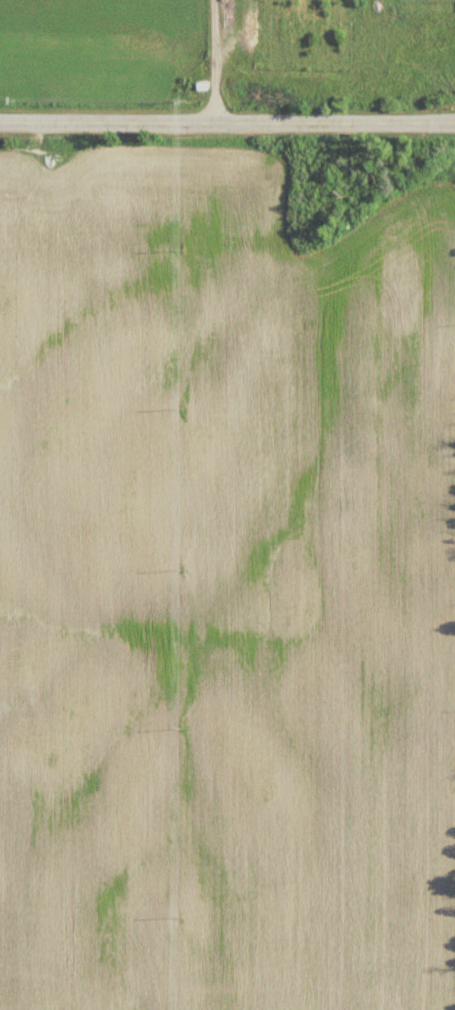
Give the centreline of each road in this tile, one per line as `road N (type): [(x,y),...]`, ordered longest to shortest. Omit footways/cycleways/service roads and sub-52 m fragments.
road 1 (residential): [(0,128),(454,128)]

